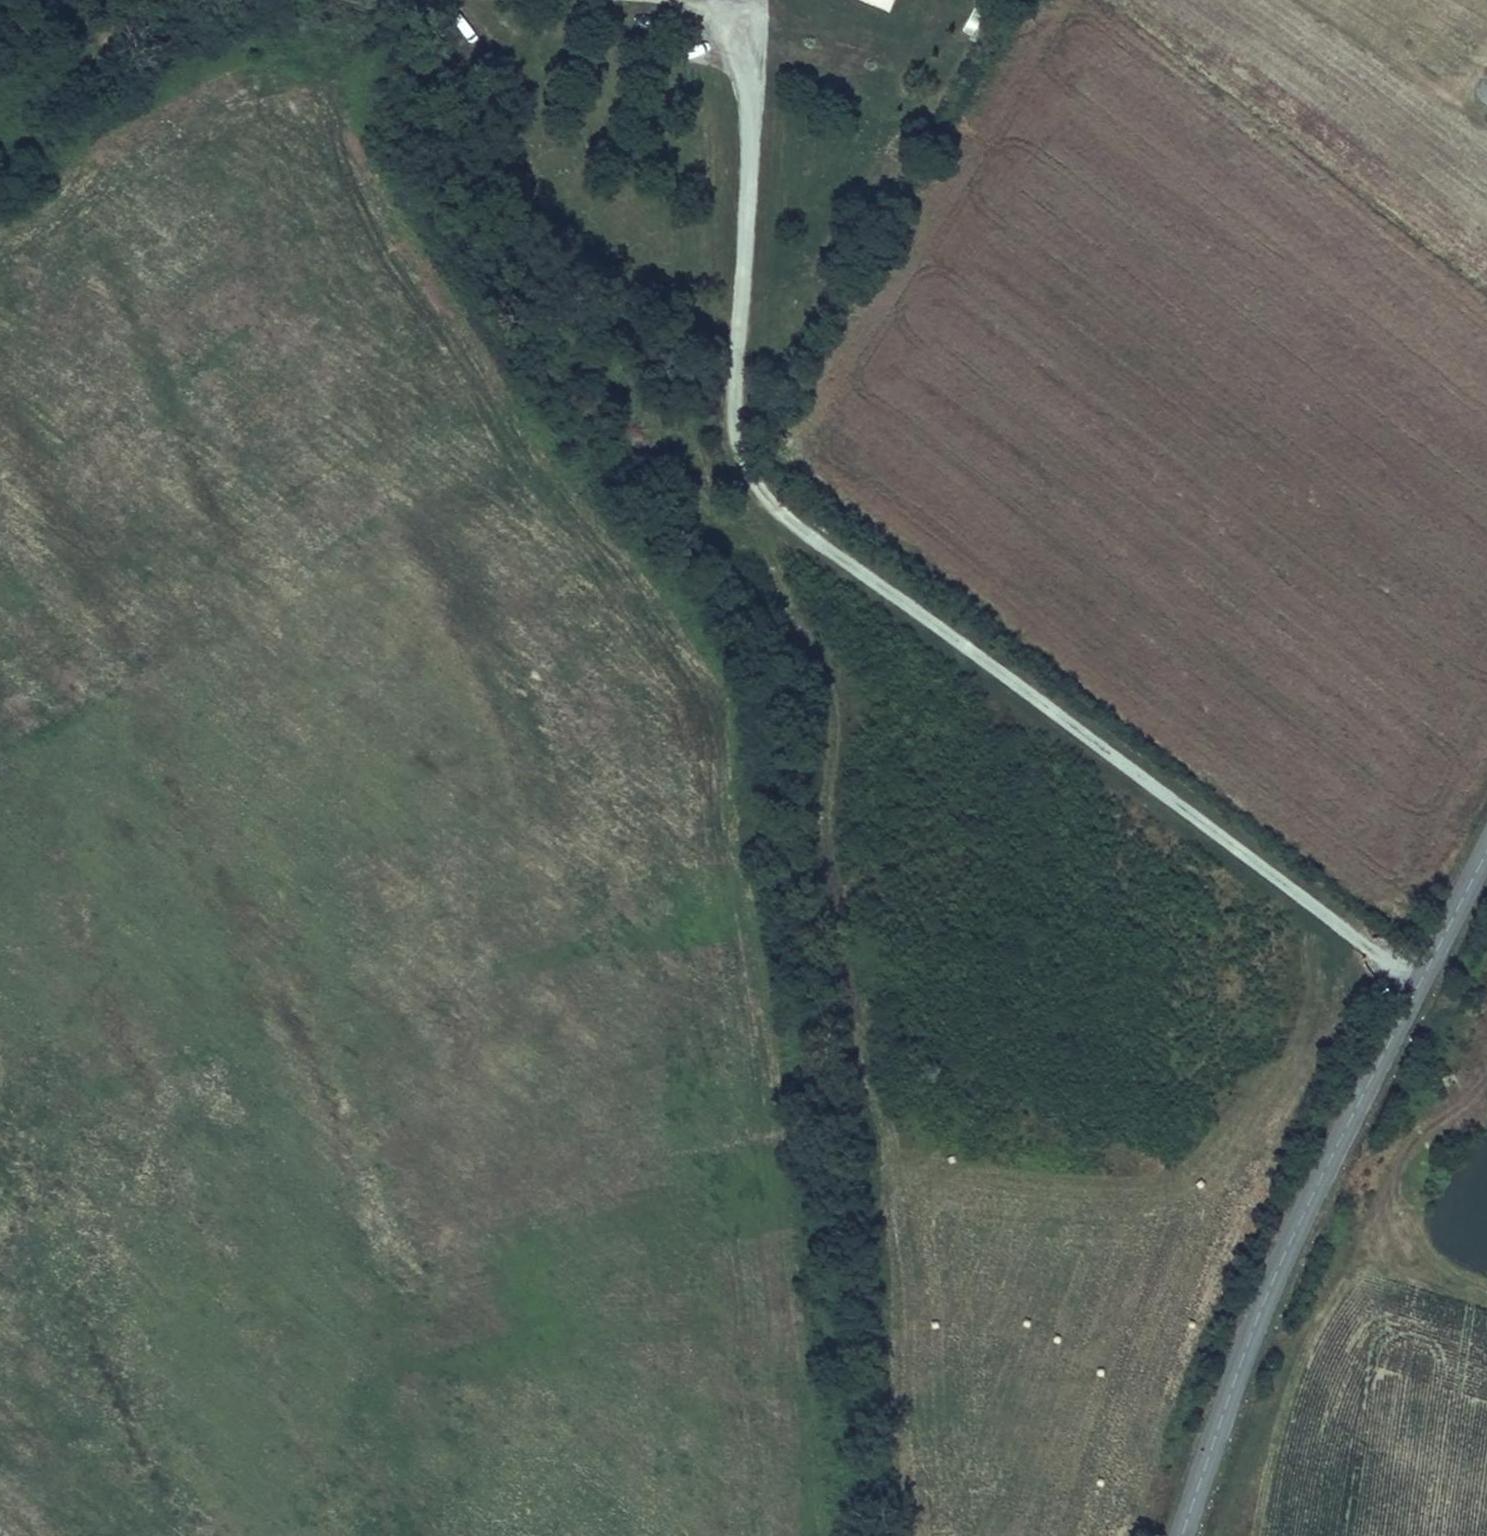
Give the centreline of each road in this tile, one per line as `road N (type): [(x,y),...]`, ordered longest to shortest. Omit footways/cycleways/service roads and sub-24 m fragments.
road 1 (tertiary): [(1486,847),(1271,1280),(1181,1535)]

